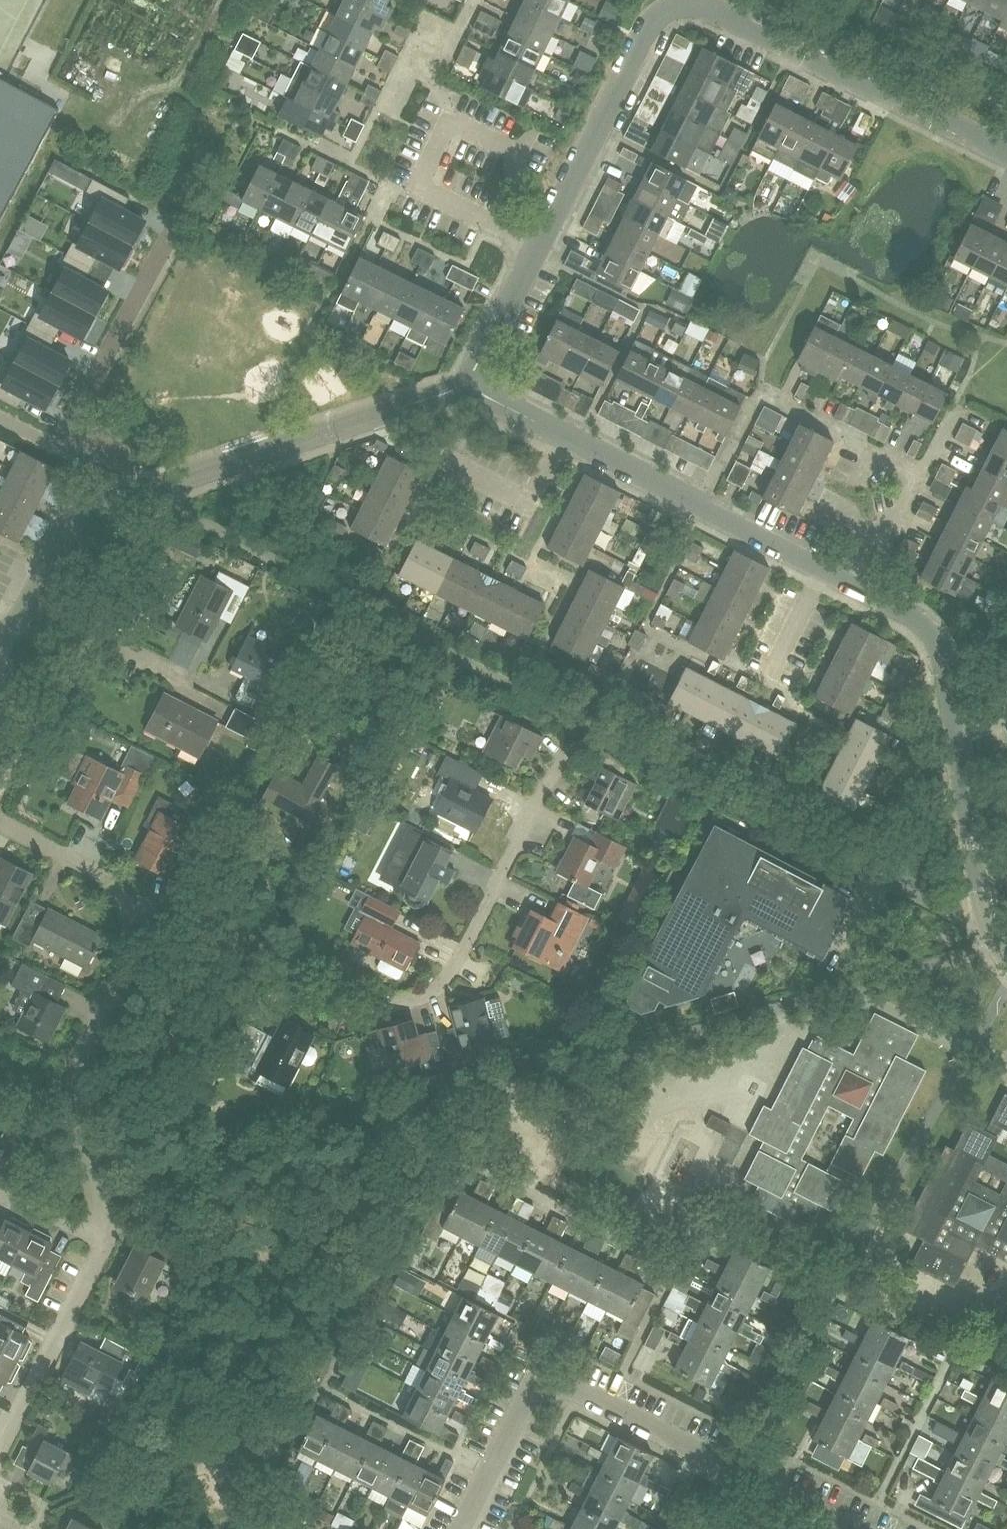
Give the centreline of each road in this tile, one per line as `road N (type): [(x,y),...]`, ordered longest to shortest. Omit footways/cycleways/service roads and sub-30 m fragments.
road 1 (residential): [(987,928),(168,503),(158,486)]
road 2 (residential): [(129,911),(161,902),(279,960),(303,991),(350,1016),(419,998),(453,970),(536,800),(575,750)]
road 3 (residential): [(998,945),(486,1088)]
road 4 (residential): [(459,1528),(535,1385),(561,1382),(850,1528)]
road 5 (tertiary): [(1006,152),(687,1)]
road 6 (tertiary): [(158,486),(470,383)]
road 7 (residential): [(179,218),(77,410),(84,434),(121,454),(137,493)]
road 8 (tertiary): [(537,246),(649,27),(687,1)]
road 9 (residential): [(823,570),(565,435)]
road 10 (residential): [(537,246),(417,186),(451,119),(521,154)]
road 11 (residential): [(88,1159),(75,1070),(129,961),(129,911)]
road 12 (residential): [(0,1454),(106,1241)]
road 13 (residential): [(955,737),(943,658),(931,632),(845,582)]
road 14 (residential): [(987,928),(955,737)]
road 15 (residential): [(920,474),(760,394)]
road 16 (residential): [(565,435),(531,501),(439,455)]
road 17 (residential): [(31,598),(181,677)]
road 18 (residential): [(129,911),(92,868),(0,821)]
road 19 (tertiary): [(31,598),(68,528),(93,508),(137,493)]
road 20 (tertiary): [(470,383),(537,246)]
road 21 (residential): [(845,582),(867,537),(900,516),(920,474)]
road 22 (residential): [(823,570),(765,683)]

